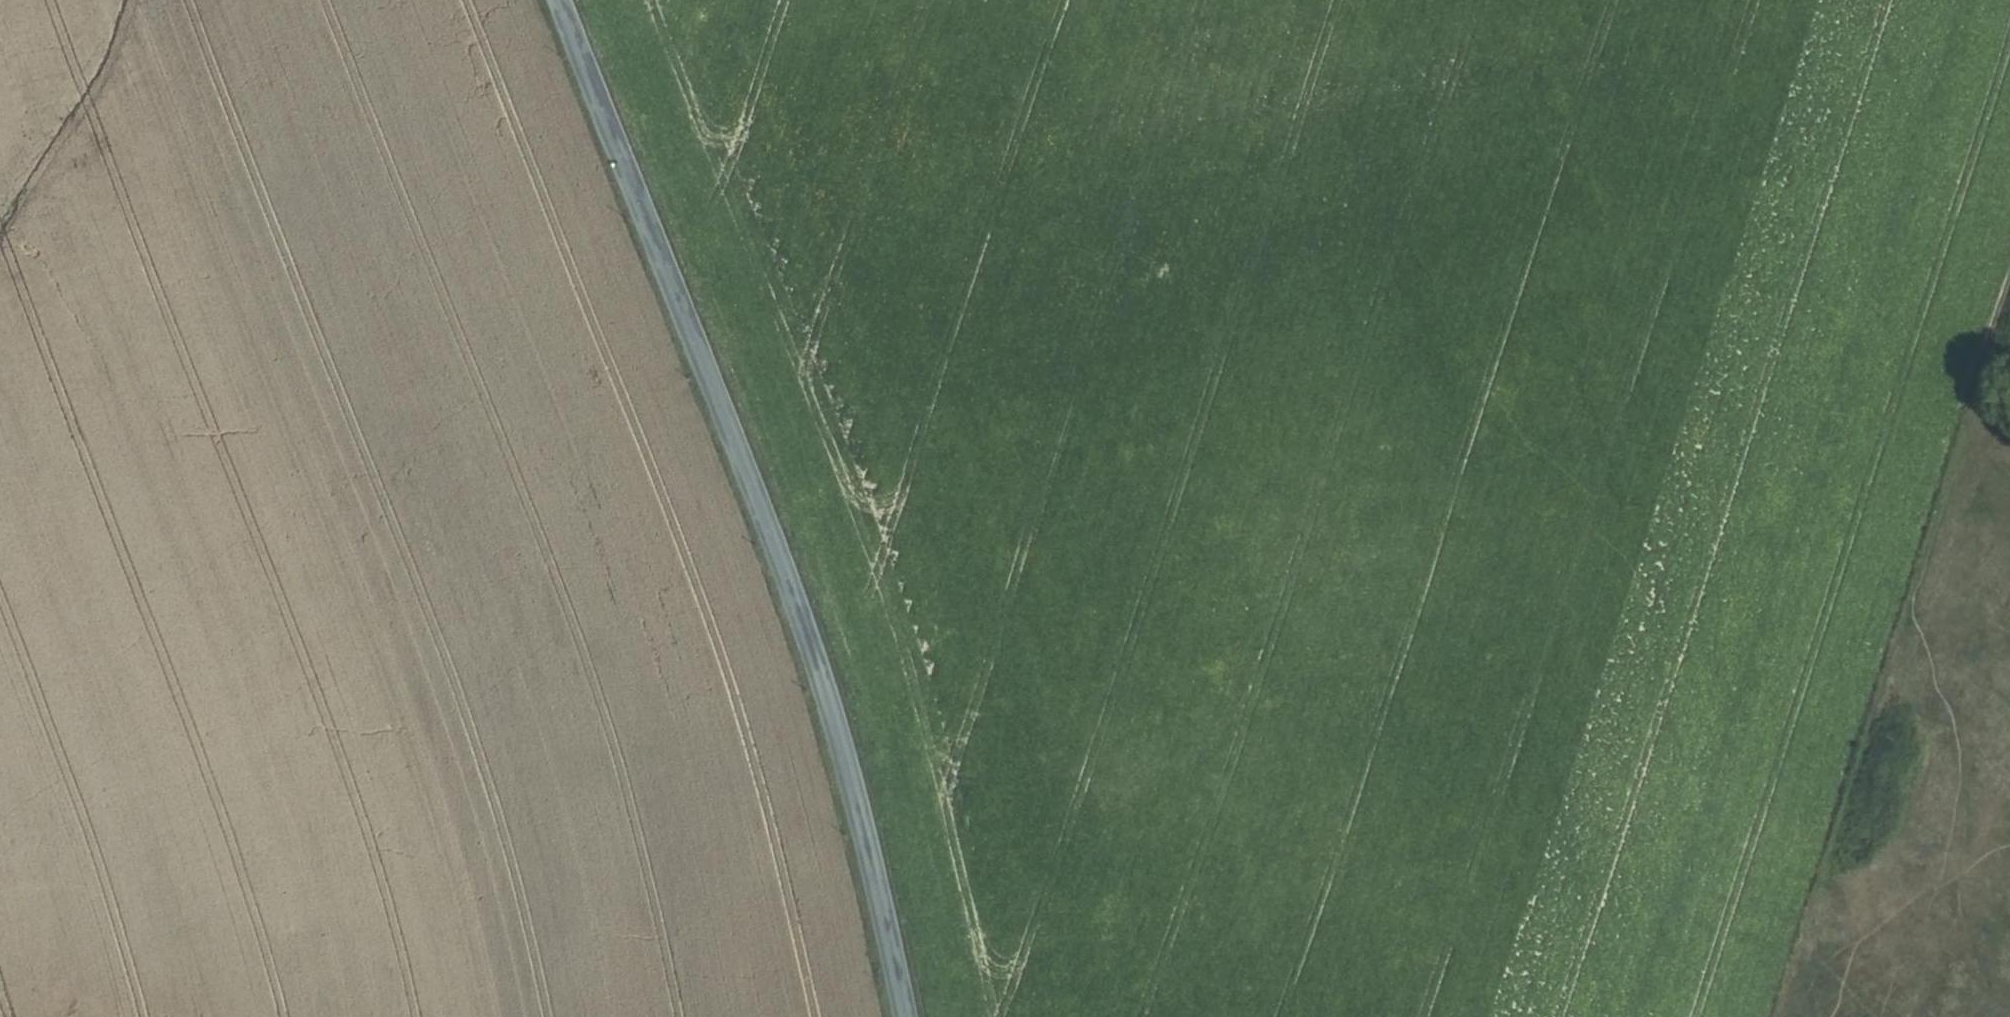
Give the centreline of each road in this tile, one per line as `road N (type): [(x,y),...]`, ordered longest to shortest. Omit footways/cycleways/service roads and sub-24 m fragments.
road 1 (tertiary): [(906,1016),(853,764),(765,511),(561,0)]
road 2 (track): [(2009,423),(1969,374),(2009,239)]

